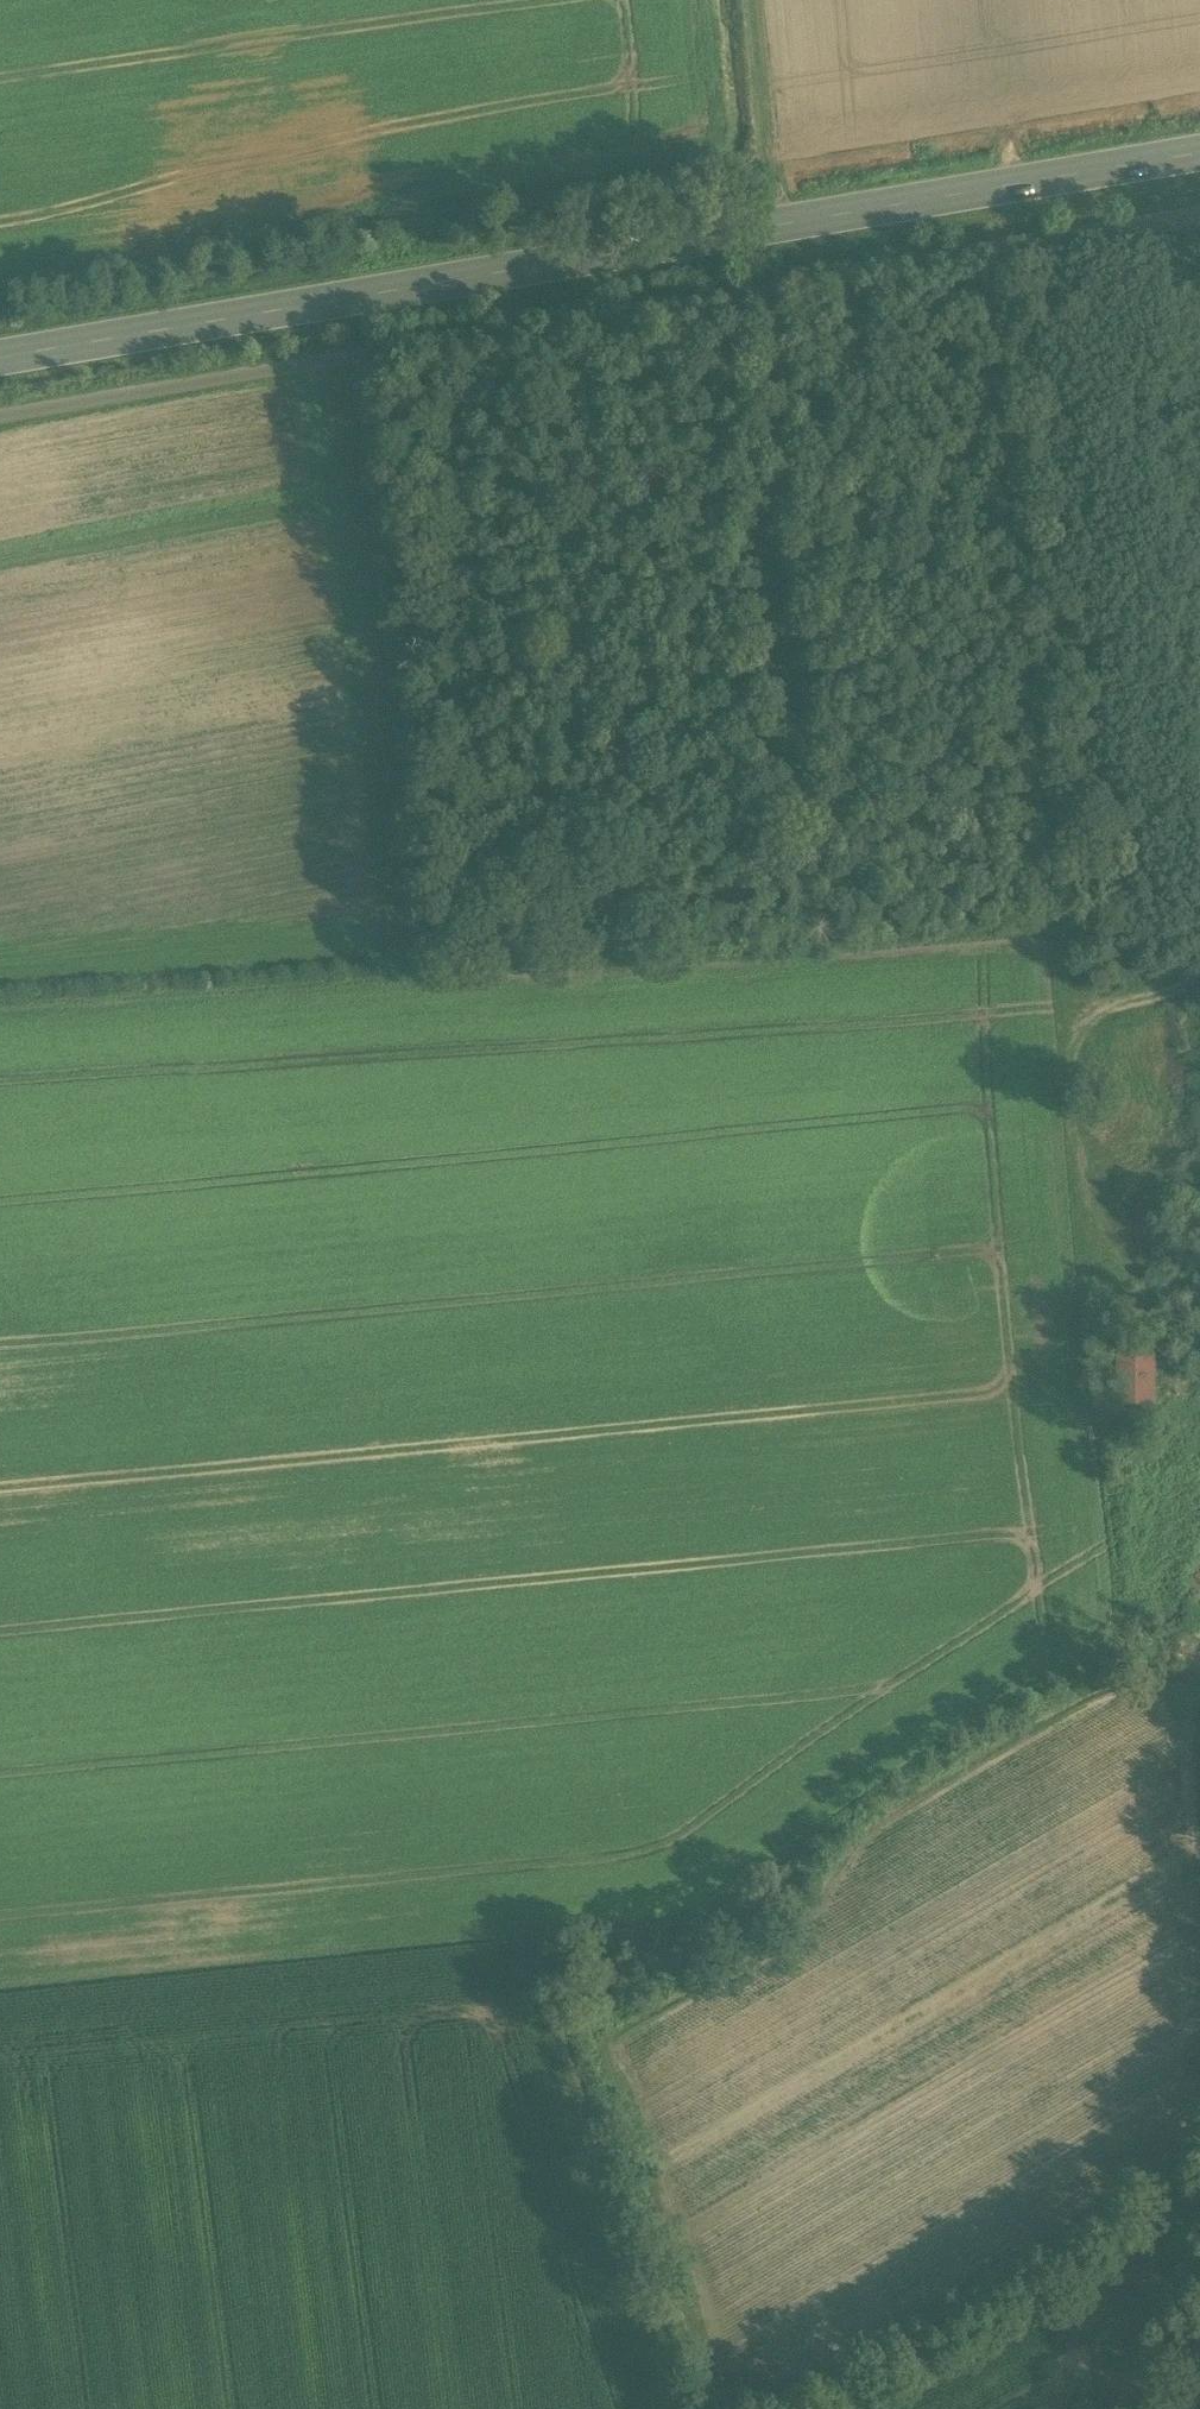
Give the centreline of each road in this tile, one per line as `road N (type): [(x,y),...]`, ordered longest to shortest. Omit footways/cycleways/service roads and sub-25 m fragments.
road 1 (primary): [(1199,152),(0,357)]
road 2 (track): [(1199,973),(1106,1005),(1087,1017),(1080,1036),(1097,1223),(1117,1320)]
road 3 (track): [(1126,2408),(1199,2207)]

